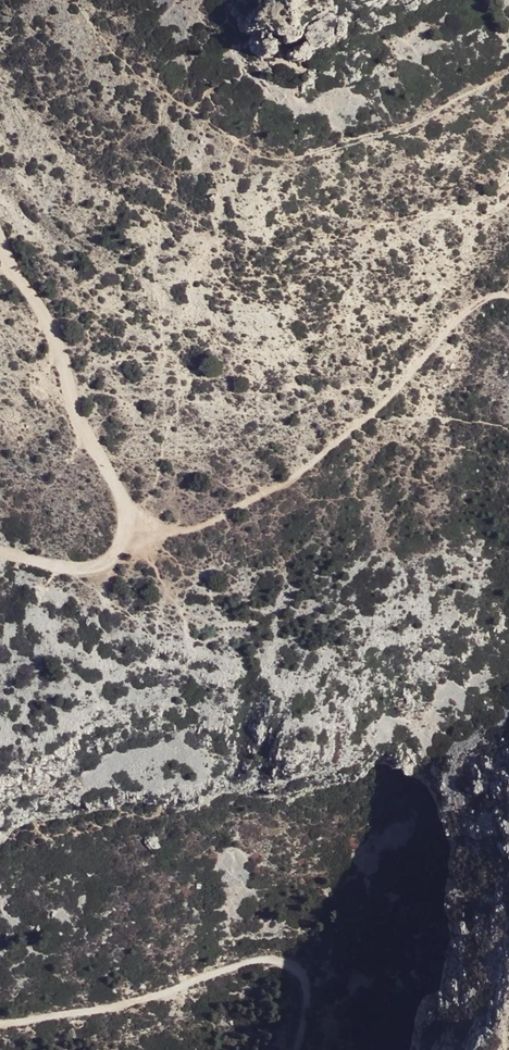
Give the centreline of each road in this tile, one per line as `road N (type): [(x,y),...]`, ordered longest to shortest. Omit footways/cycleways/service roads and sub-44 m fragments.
road 1 (track): [(126,529),(204,527),(296,475),(388,400),(469,309),(488,297),(508,297)]
road 2 (track): [(0,1023),(115,1007),(275,959),(298,968),(308,986),(298,1049)]
road 3 (track): [(0,240),(51,331),(77,417),(119,493),(126,529)]
road 4 (track): [(126,529),(109,562),(84,569),(0,551)]

